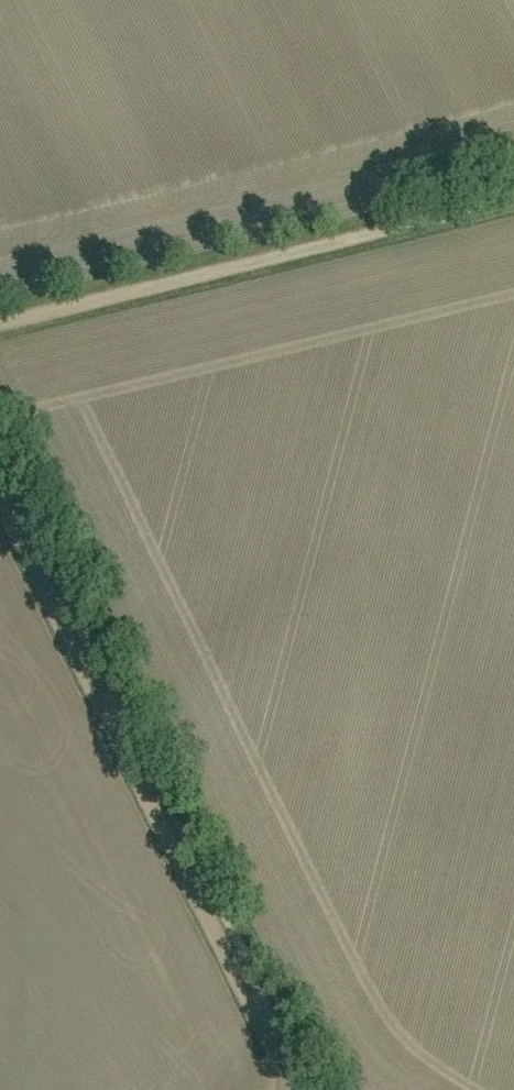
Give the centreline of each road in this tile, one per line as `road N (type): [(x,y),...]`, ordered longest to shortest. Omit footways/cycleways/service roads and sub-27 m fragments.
road 1 (track): [(282,1089),(252,1005),(0,495)]
road 2 (track): [(0,325),(513,196)]

